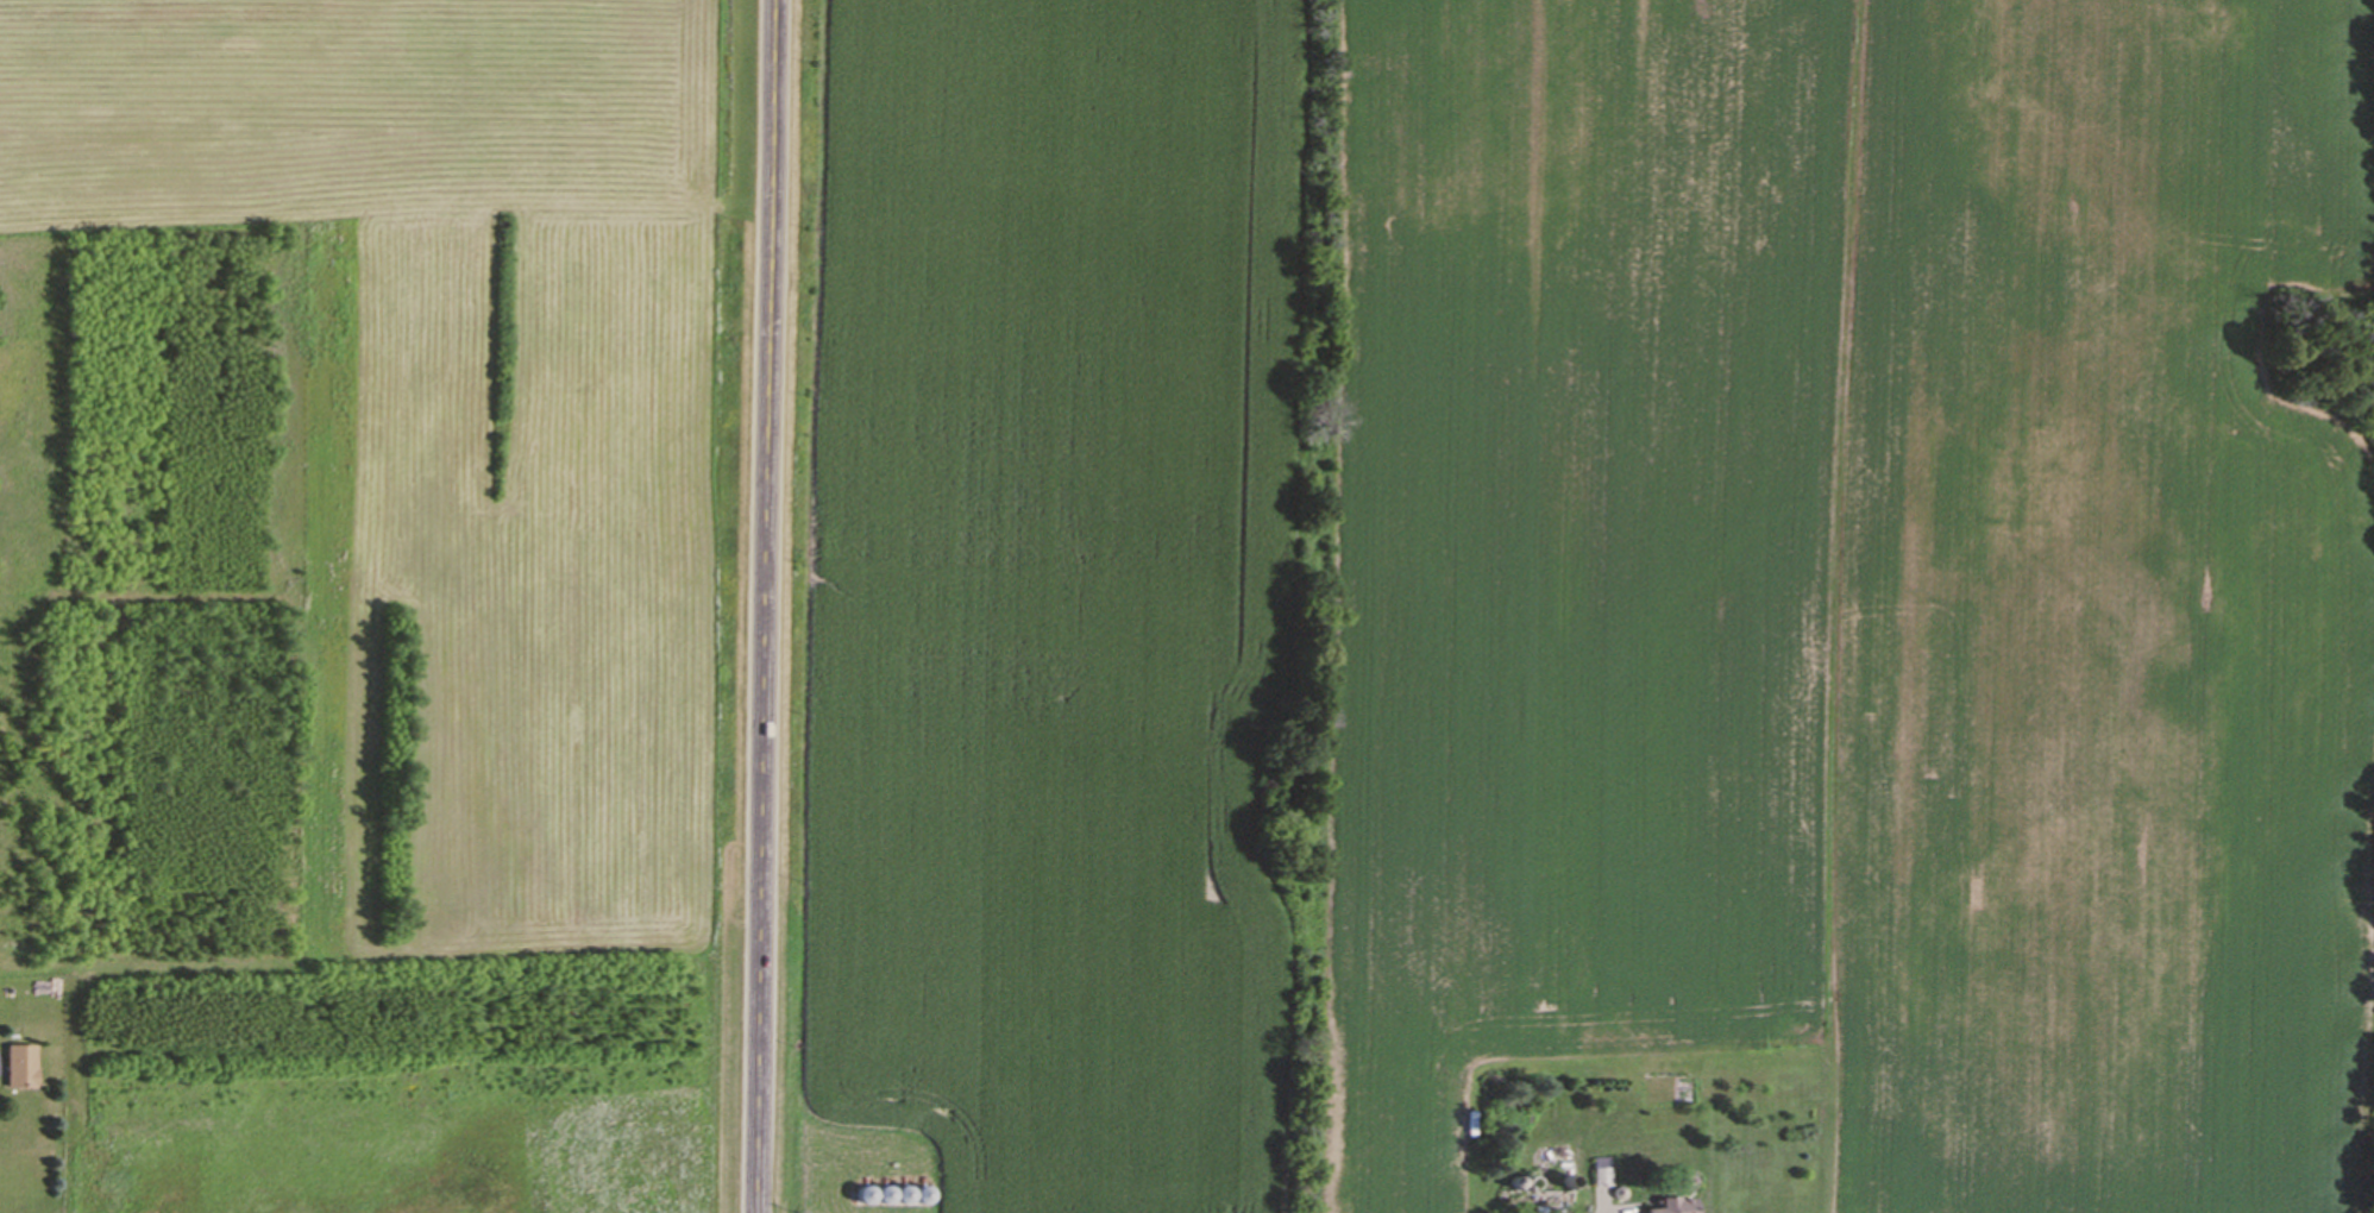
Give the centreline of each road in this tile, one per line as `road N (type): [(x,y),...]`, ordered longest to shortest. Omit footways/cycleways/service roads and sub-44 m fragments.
road 1 (secondary): [(758,1212),(778,0)]

